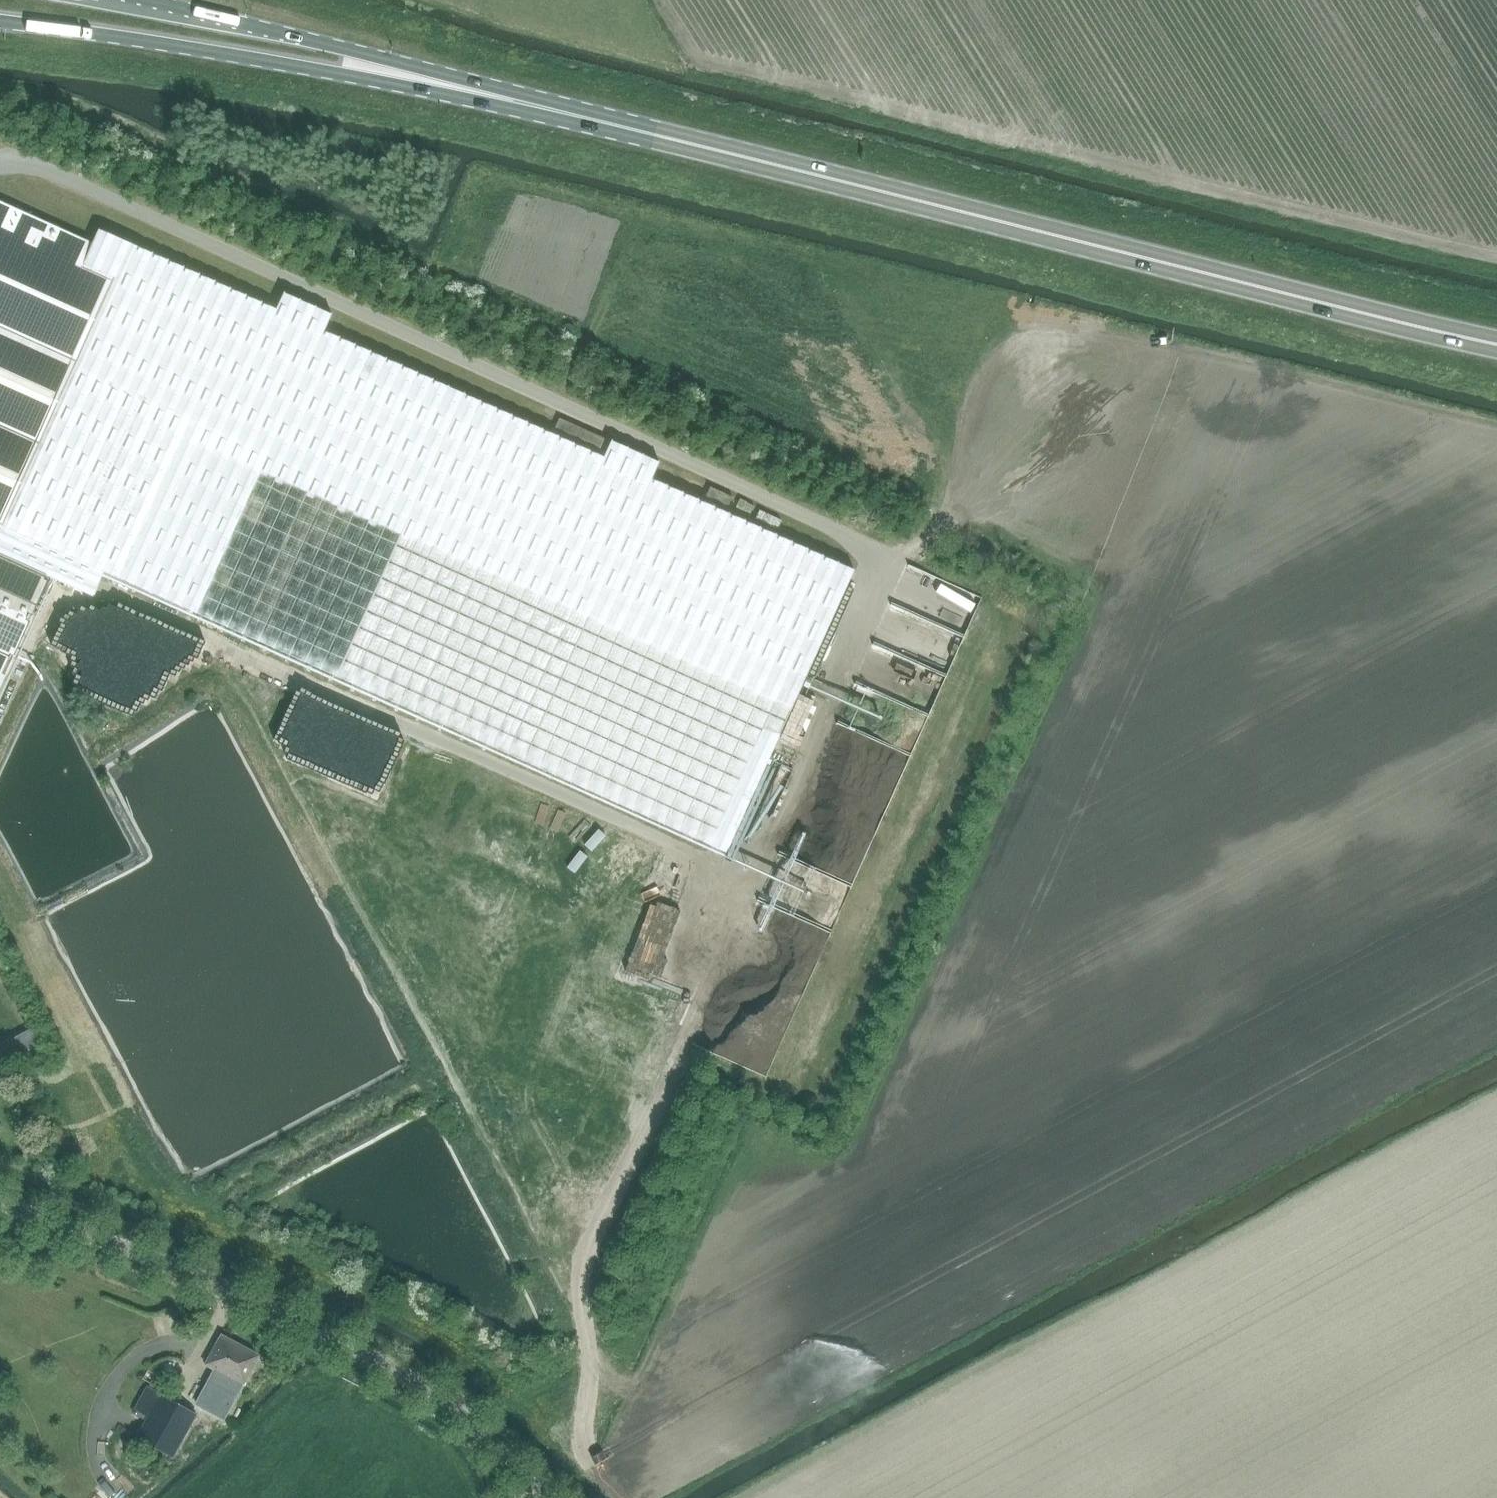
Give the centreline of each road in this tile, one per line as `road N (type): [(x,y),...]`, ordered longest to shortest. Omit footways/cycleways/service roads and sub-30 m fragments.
road 1 (trunk): [(490,96),(1496,345)]
road 2 (tertiary): [(544,1497),(444,1403),(369,1357),(199,1276),(0,1202)]
road 3 (trunk): [(0,20),(490,96)]
road 4 (trunk): [(490,96),(145,0)]

